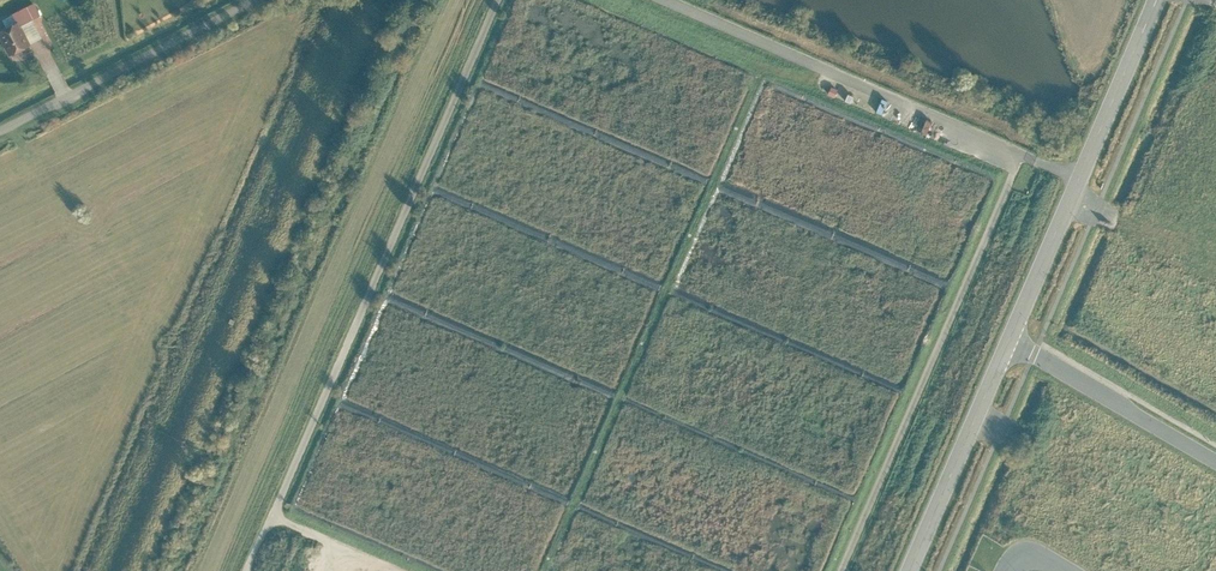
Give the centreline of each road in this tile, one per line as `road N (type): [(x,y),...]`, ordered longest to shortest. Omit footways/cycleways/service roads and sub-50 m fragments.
road 1 (track): [(420,0),(183,570)]
road 2 (tertiary): [(1007,346),(1157,0)]
road 3 (unclassified): [(257,0),(0,131)]
road 4 (tertiary): [(910,570),(1007,346)]
road 5 (residential): [(1007,346),(1215,461)]

